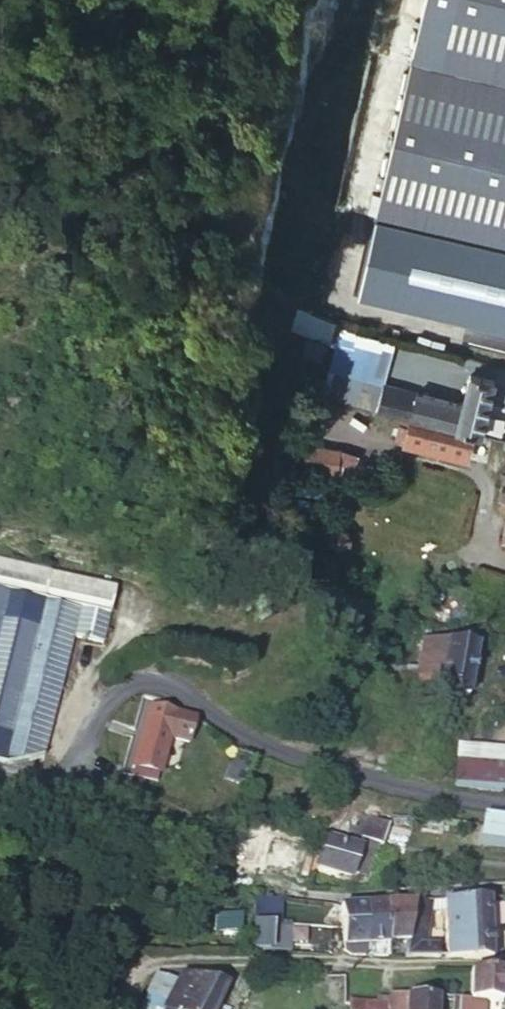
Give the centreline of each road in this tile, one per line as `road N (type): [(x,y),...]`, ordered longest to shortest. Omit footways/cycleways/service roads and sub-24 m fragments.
road 1 (unclassified): [(504,806),(320,767),(178,688),(139,678),(107,696),(62,793),(0,790)]
road 2 (residential): [(504,963),(143,964)]

